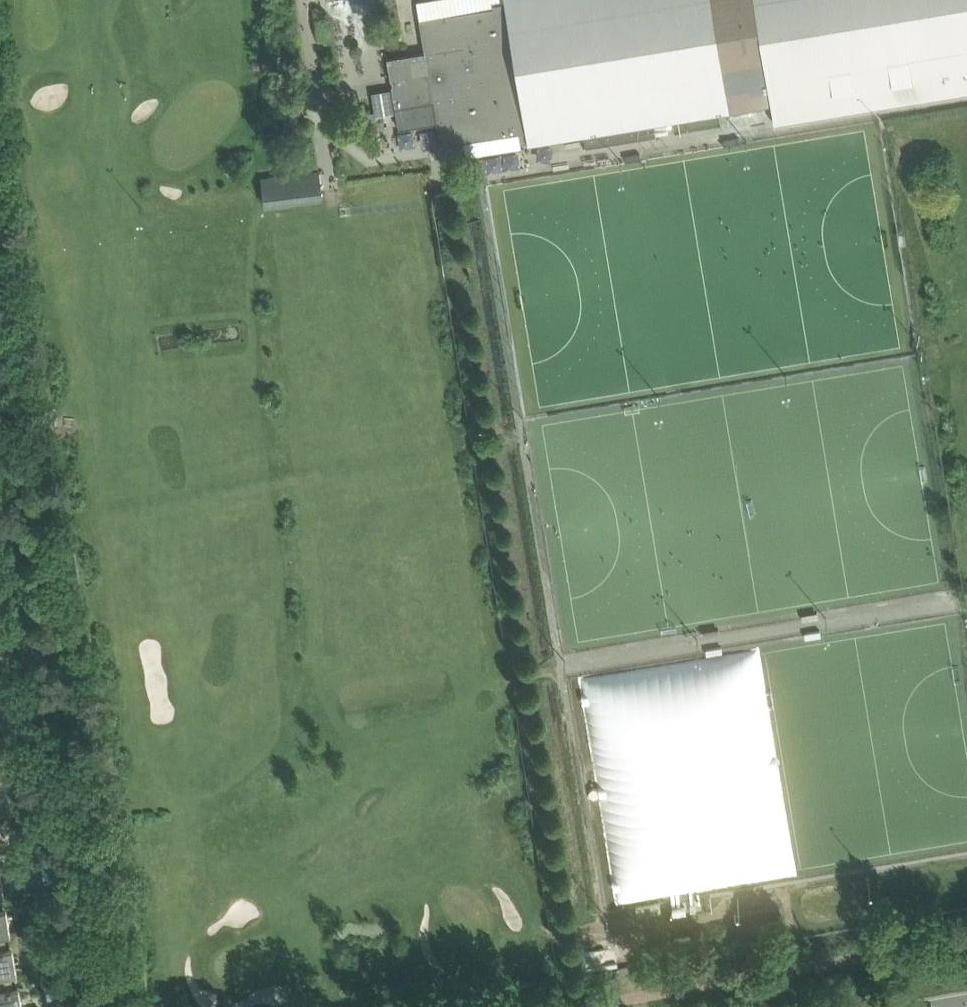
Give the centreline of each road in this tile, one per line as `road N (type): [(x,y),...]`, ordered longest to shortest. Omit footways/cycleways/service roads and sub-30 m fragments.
road 1 (residential): [(53,1006),(5,712)]

